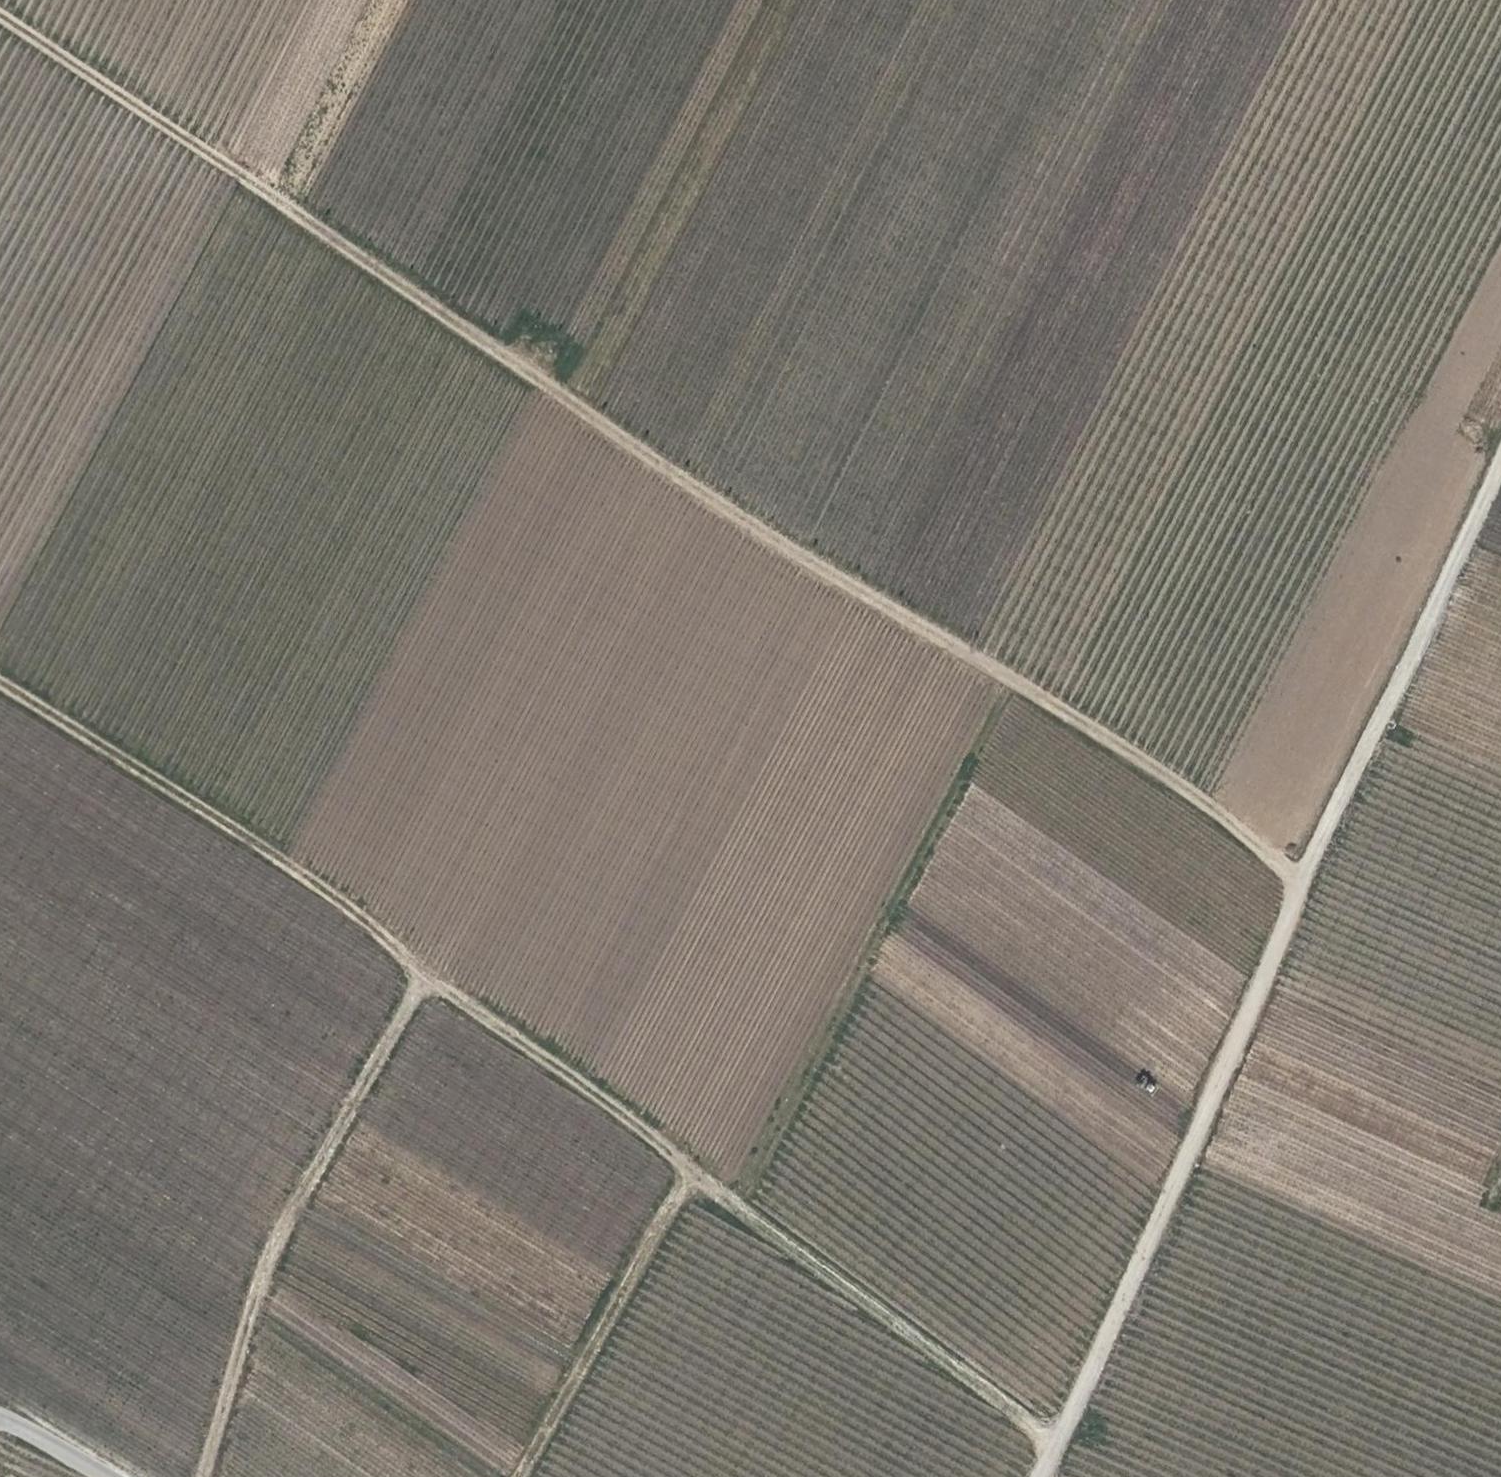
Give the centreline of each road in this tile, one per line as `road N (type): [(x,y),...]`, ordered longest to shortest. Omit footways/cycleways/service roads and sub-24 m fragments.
road 1 (track): [(0,5),(242,164),(743,525),(1021,678),(1220,800),(1301,867)]
road 2 (track): [(0,685),(366,919),(404,968),(583,1082),(687,1172),(1052,1436)]
road 3 (track): [(1500,441),(1029,1476)]
road 4 (track): [(687,1172),(513,1476)]
road 5 (unclassified): [(113,1476),(55,1440),(0,1420)]

